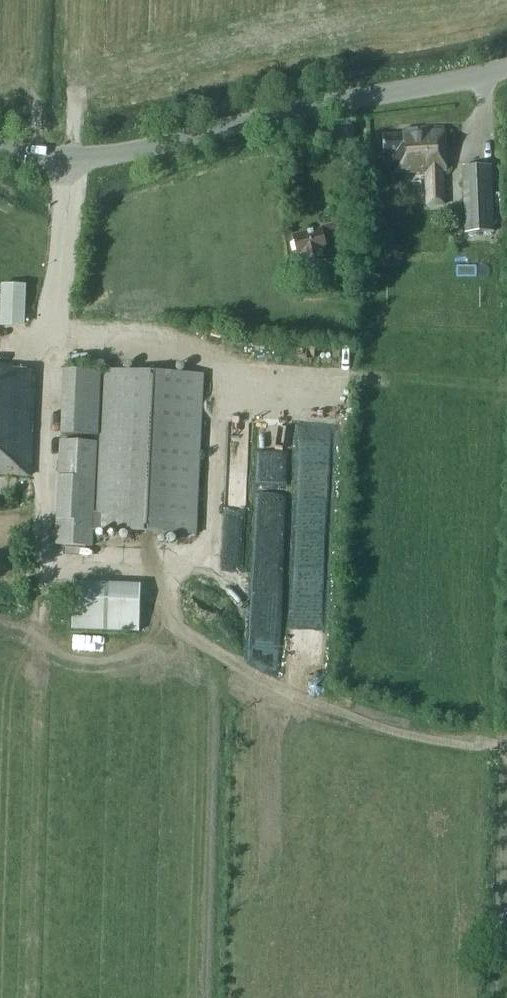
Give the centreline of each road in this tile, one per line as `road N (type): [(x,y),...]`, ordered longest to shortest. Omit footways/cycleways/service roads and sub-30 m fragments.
road 1 (tertiary): [(0,148),(67,159),(118,154),(506,71)]
road 2 (track): [(173,623),(145,643),(39,647),(29,997)]
road 3 (track): [(506,755),(355,719),(255,680),(173,623),(159,568)]

